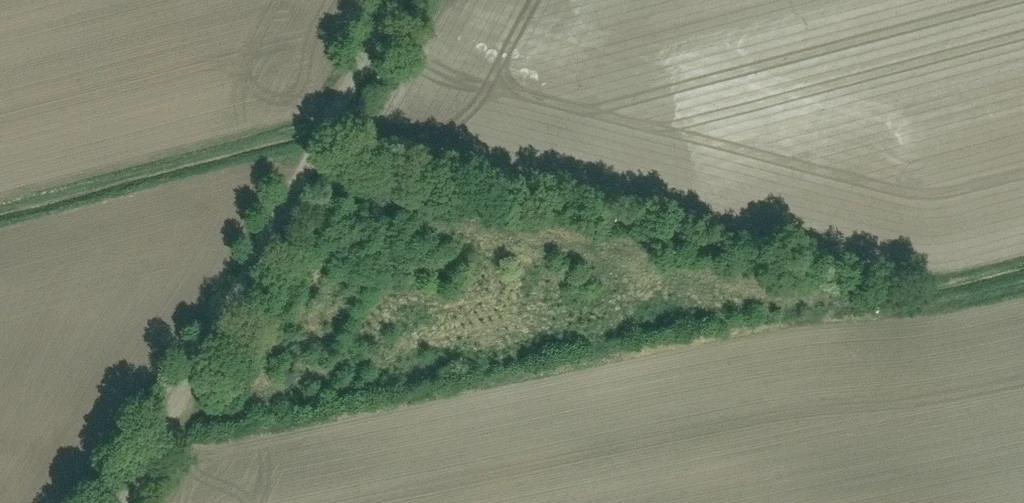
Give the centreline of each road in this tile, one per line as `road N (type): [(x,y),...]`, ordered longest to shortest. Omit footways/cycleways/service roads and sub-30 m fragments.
road 1 (residential): [(129,502),(404,0)]

